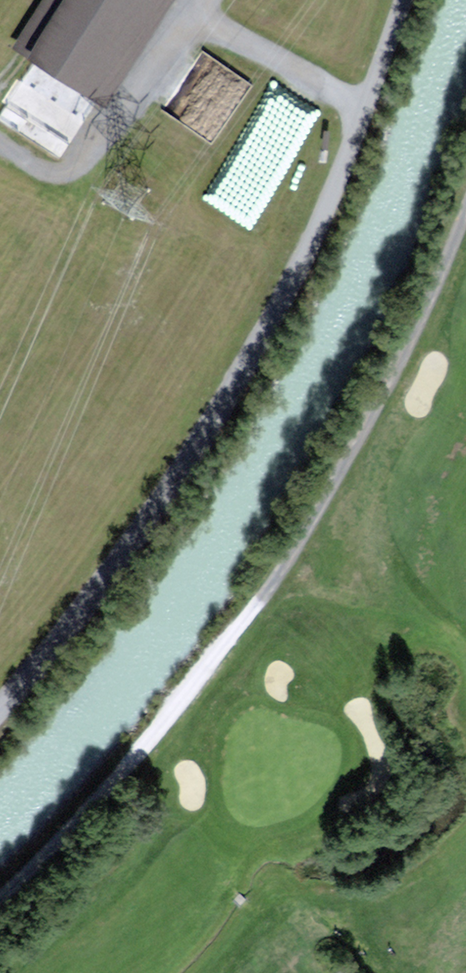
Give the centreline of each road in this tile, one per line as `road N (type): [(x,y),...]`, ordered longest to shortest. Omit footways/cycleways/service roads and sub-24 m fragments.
road 1 (track): [(0,892),(121,769),(256,603),(376,407),(465,202)]
road 2 (unclassified): [(403,0),(323,221),(221,407),(125,558),(0,705)]

